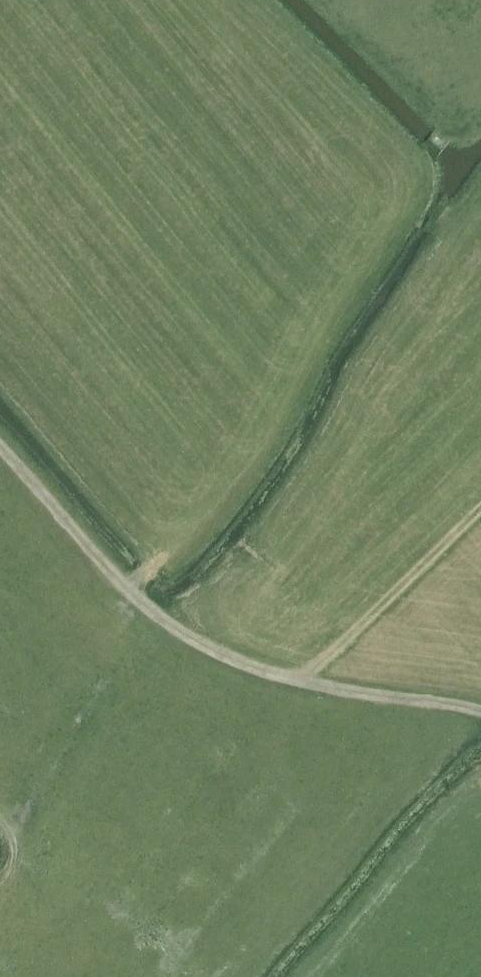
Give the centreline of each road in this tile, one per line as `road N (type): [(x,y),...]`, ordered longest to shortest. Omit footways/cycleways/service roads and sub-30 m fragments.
road 1 (track): [(0,449),(121,583),(234,661),(355,693),(480,713)]
road 2 (track): [(304,680),(480,511)]

